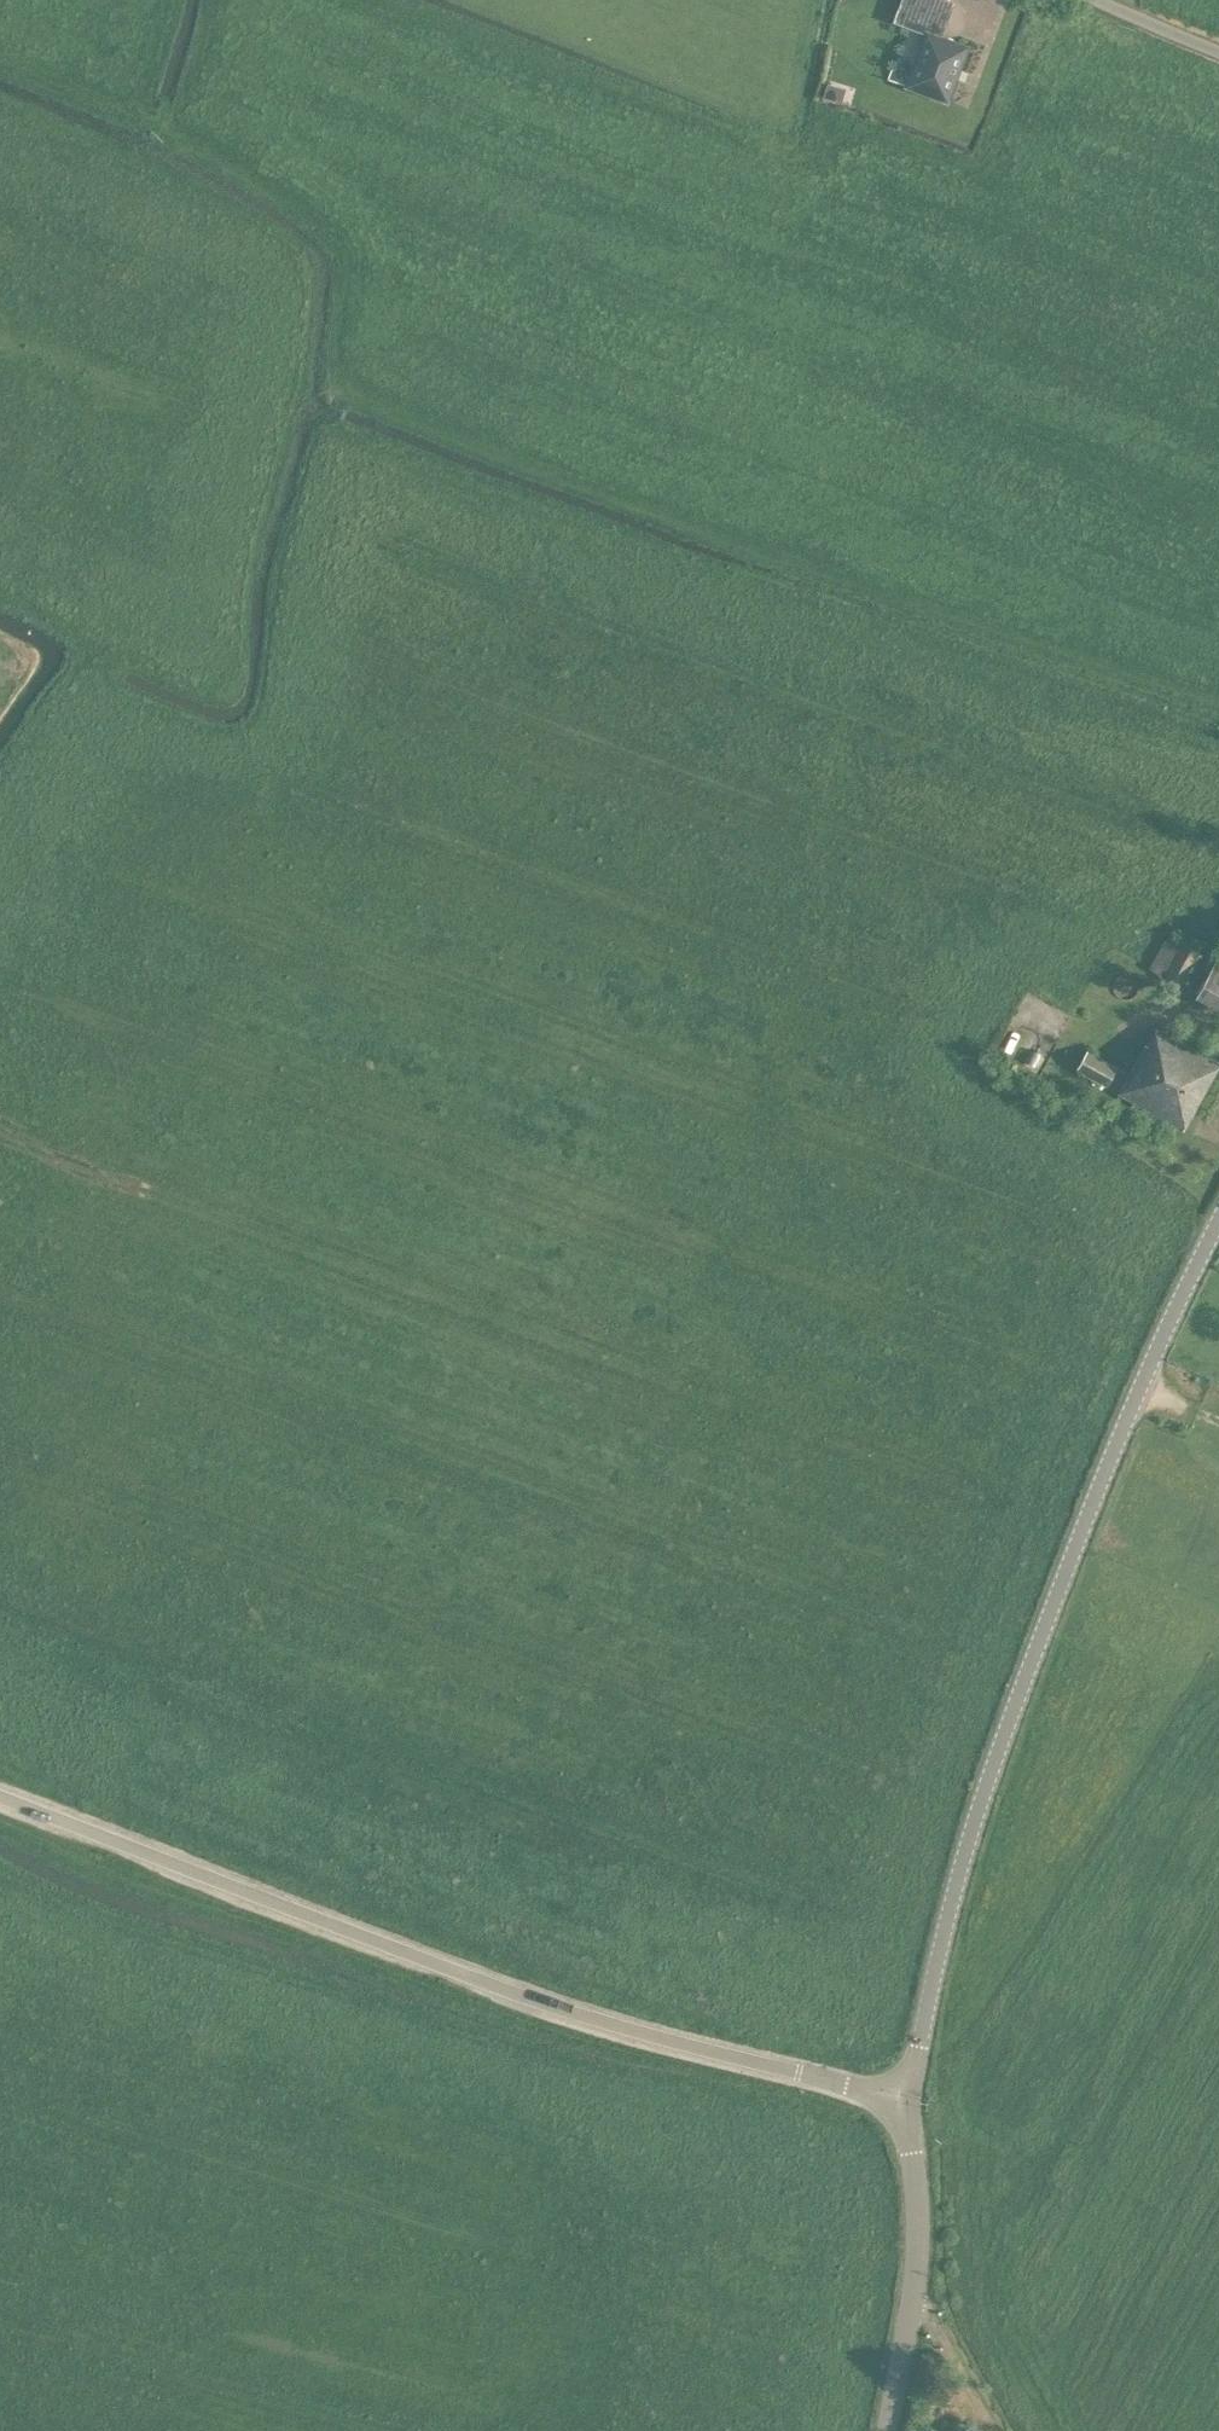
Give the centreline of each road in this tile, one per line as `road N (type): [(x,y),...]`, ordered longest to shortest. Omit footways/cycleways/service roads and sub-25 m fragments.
road 1 (unclassified): [(906,2093),(563,2008),(0,1795)]
road 2 (unclassified): [(906,2093),(949,1896),(1010,1708),(1130,1399),(1218,1212)]
road 3 (unclassified): [(885,2430),(914,2245),(906,2093)]

